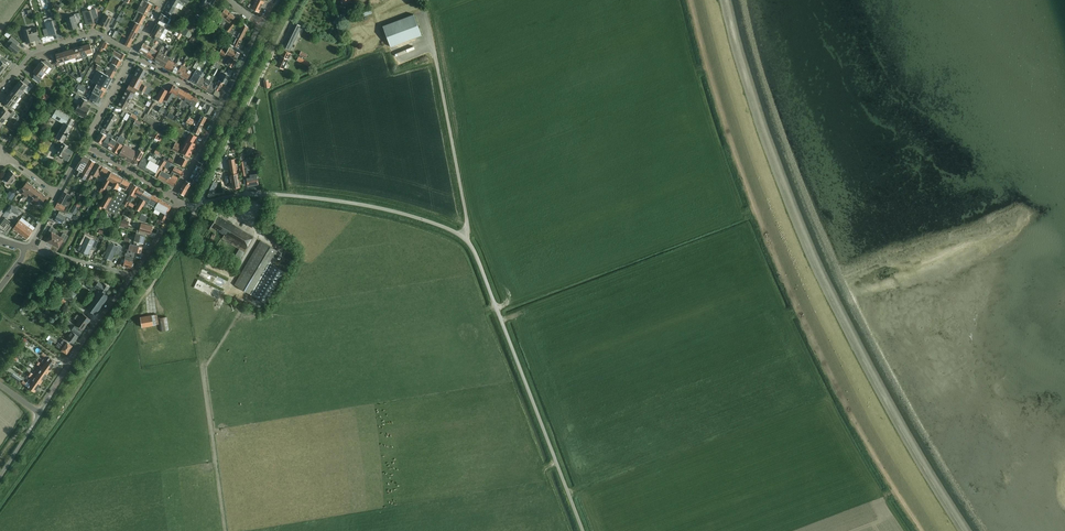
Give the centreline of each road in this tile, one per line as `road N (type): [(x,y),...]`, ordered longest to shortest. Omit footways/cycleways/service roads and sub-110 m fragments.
road 1 (track): [(922,530),(795,303),(743,175),(691,0)]
road 2 (unclassified): [(582,530),(468,239)]
road 3 (unclassified): [(468,239),(426,221),(301,197),(236,194),(197,205)]
road 4 (track): [(225,530),(202,371),(243,308)]
road 5 (unclassified): [(197,205),(299,0)]
road 6 (unclassified): [(468,239),(434,52)]
road 7 (residential): [(39,414),(130,277)]
road 8 (residential): [(0,89),(31,53),(94,33),(133,55)]

